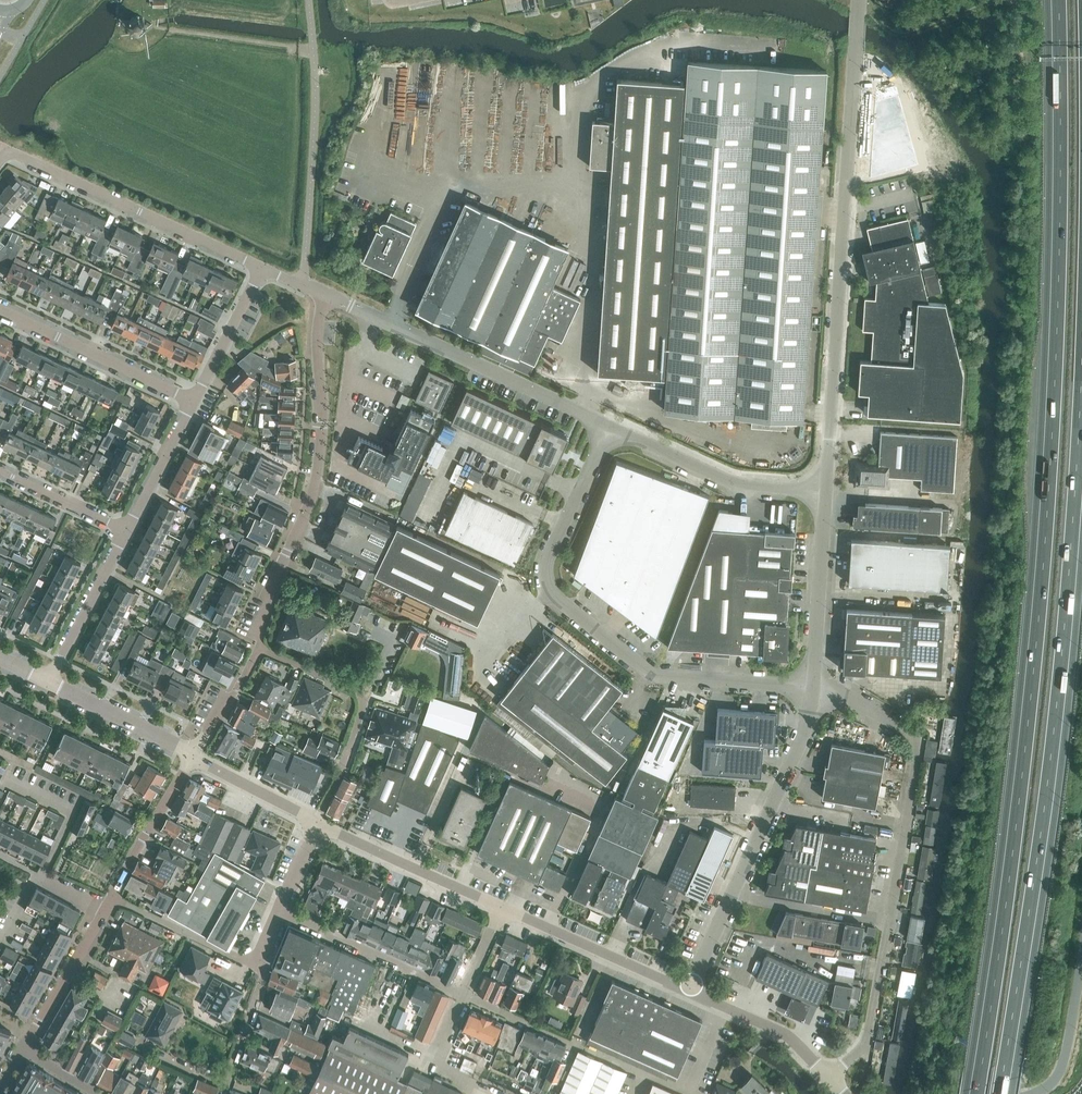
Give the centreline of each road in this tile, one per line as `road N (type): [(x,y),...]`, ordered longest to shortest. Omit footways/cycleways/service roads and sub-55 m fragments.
road 1 (motorway): [(1055,0),(1056,228),(1042,544),(974,1093)]
road 2 (motorway): [(1000,1093),(1051,759),(1081,362)]
road 3 (unclassified): [(828,491),(859,0)]
road 4 (unclassified): [(832,1078),(869,1030),(920,744),(874,713),(814,690)]
road 5 (unclassified): [(814,690),(653,674),(559,600),(549,557),(609,427)]
road 6 (residential): [(260,647),(257,633),(319,472),(322,291)]
road 7 (unclassified): [(689,992),(804,732),(814,690)]
road 8 (unclassified): [(609,427),(350,305)]
road 9 (residential): [(260,268),(7,149)]
road 10 (residential): [(323,807),(367,695),(260,647)]
road 11 (unclassified): [(828,491),(722,478),(609,427)]
road 12 (residential): [(194,401),(0,310)]
road 13 (unclassified): [(503,909),(317,822)]
road 14 (unclassified): [(689,992),(503,909)]
road 15 (residential): [(279,914),(463,994)]
road 16 (unclassified): [(814,690),(828,491)]
road 17 (residential): [(110,897),(266,970)]
road 18 (residential): [(47,681),(127,531)]
road 19 (residential): [(195,757),(47,681)]
road 20 (residential): [(110,897),(195,757)]
road 21 (unclassified): [(1032,1093),(1053,1082),(1064,1061),(1081,948)]
road 22 (residential): [(194,401),(260,268)]
road 23 (residential): [(127,531),(194,401)]
road 24 (residential): [(32,1034),(103,912)]
road 25 (residential): [(127,531),(0,470)]
road 26 (residential): [(317,822),(195,757)]
road 27 (residential): [(463,994),(584,1048)]
road 28 (residential): [(224,1093),(266,970)]
road 29 (unclassified): [(832,1078),(797,1043),(726,1009)]
road 30 (residential): [(195,757),(260,647)]

